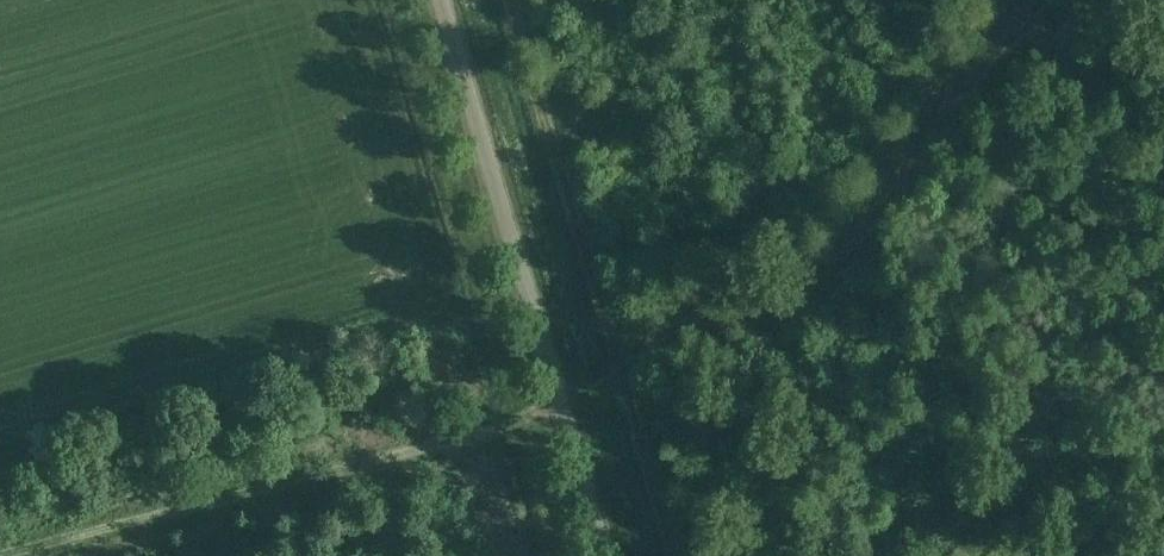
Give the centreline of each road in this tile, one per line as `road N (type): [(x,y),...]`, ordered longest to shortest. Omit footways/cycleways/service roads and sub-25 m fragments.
road 1 (track): [(1019,0),(955,113),(877,220),(829,260),(672,323),(615,381),(470,432),(0,551)]
road 2 (unclassified): [(604,555),(442,0)]
road 3 (track): [(1163,124),(1028,0)]

